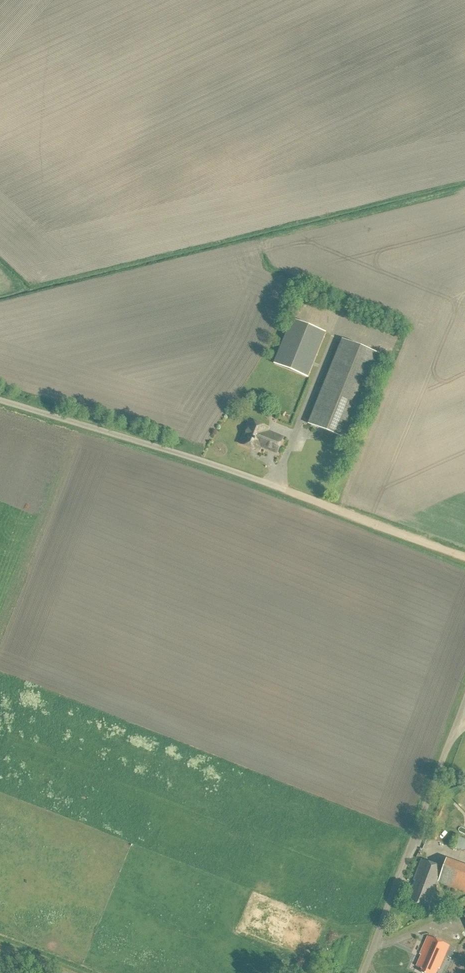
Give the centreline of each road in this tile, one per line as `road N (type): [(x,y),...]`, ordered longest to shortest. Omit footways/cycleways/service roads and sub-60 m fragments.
road 1 (unclassified): [(0,396),(464,556)]
road 2 (unclassified): [(464,699),(363,972)]

